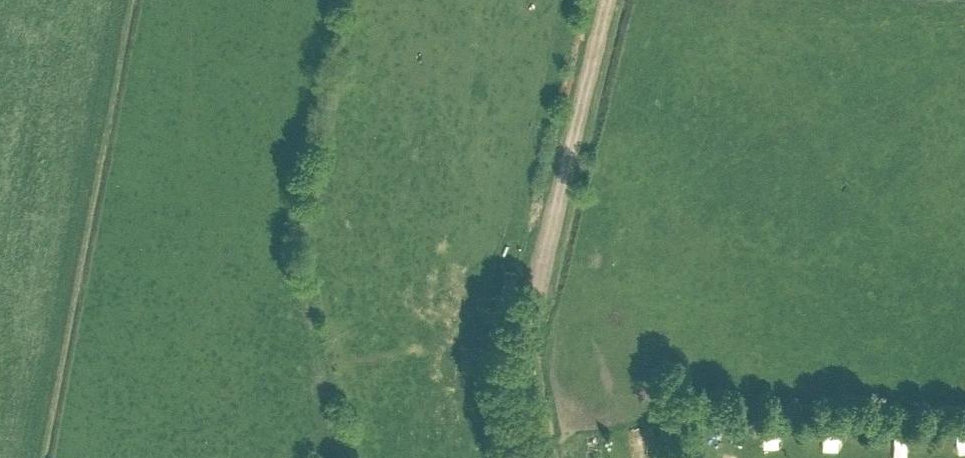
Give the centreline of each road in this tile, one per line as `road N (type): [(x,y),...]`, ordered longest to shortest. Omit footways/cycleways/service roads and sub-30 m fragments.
road 1 (track): [(606,0),(529,308),(524,389),(539,457)]

